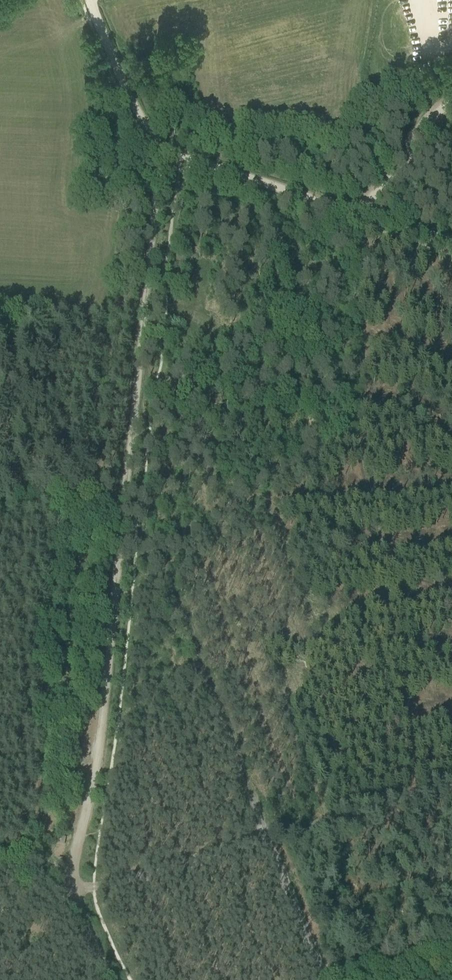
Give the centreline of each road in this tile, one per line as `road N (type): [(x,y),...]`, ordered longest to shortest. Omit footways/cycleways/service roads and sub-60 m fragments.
road 1 (track): [(74,860),(100,731),(149,260),(170,152)]
road 2 (track): [(351,212),(366,432),(132,593)]
road 3 (track): [(167,569),(323,979)]
road 4 (track): [(74,890),(451,783)]
road 5 (track): [(170,152),(351,212)]
road 6 (track): [(160,142),(123,87),(88,0)]
road 7 (track): [(351,212),(451,94)]
road 8 (track): [(113,979),(77,905),(74,860)]

